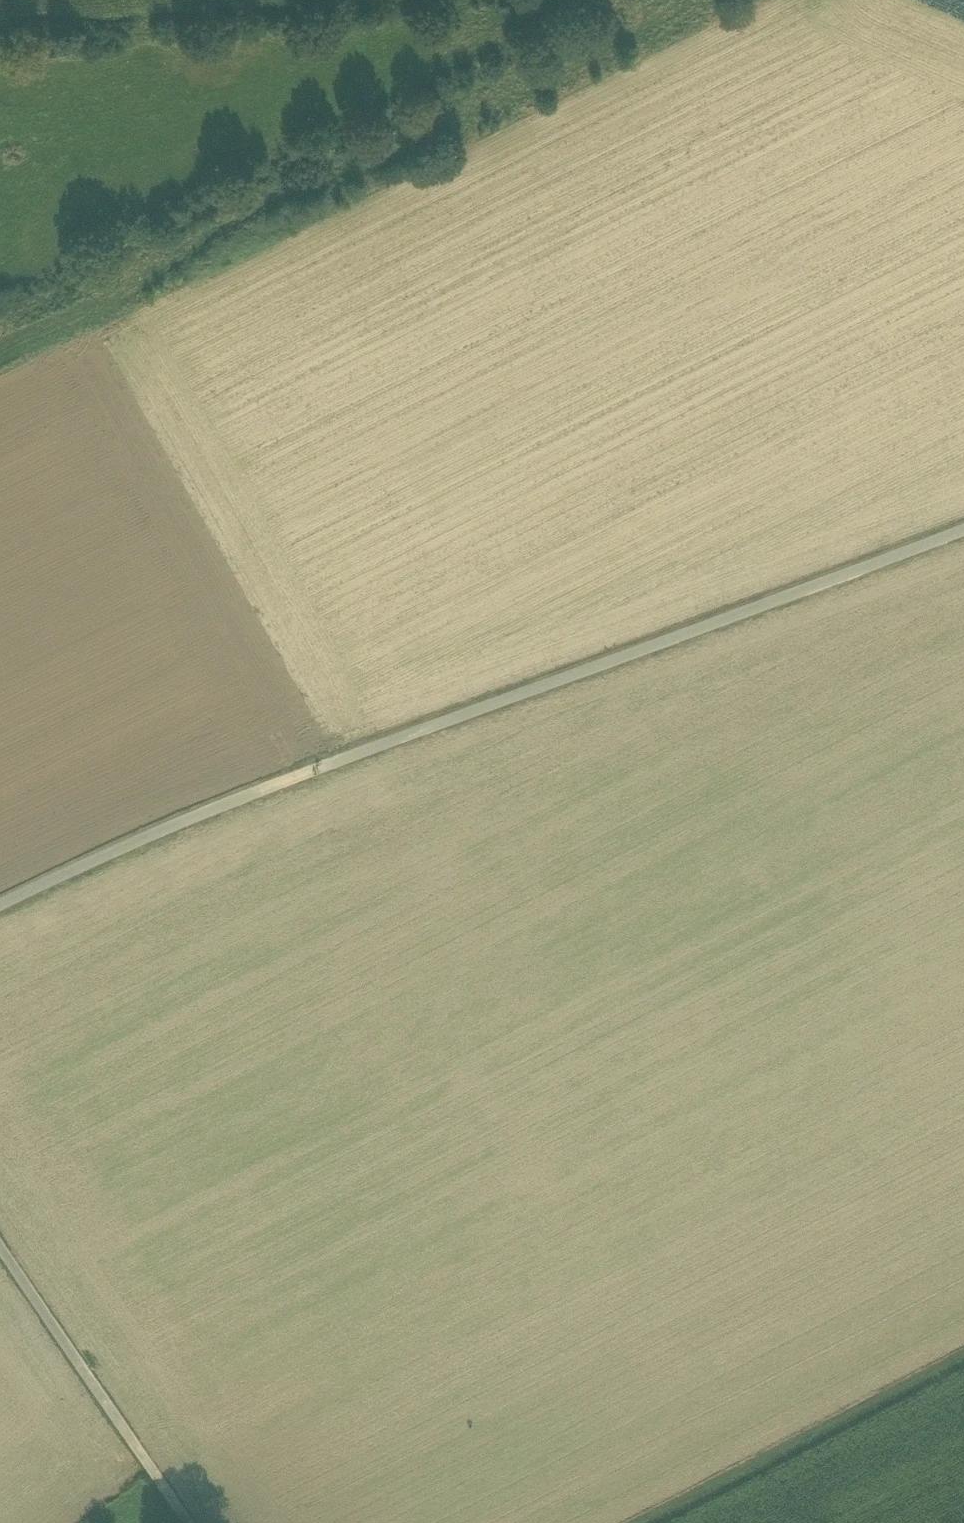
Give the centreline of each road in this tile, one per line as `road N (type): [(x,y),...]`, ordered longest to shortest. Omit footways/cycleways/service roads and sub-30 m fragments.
road 1 (unclassified): [(963,525),(126,845),(0,905)]
road 2 (unclassified): [(0,1237),(196,1522)]

